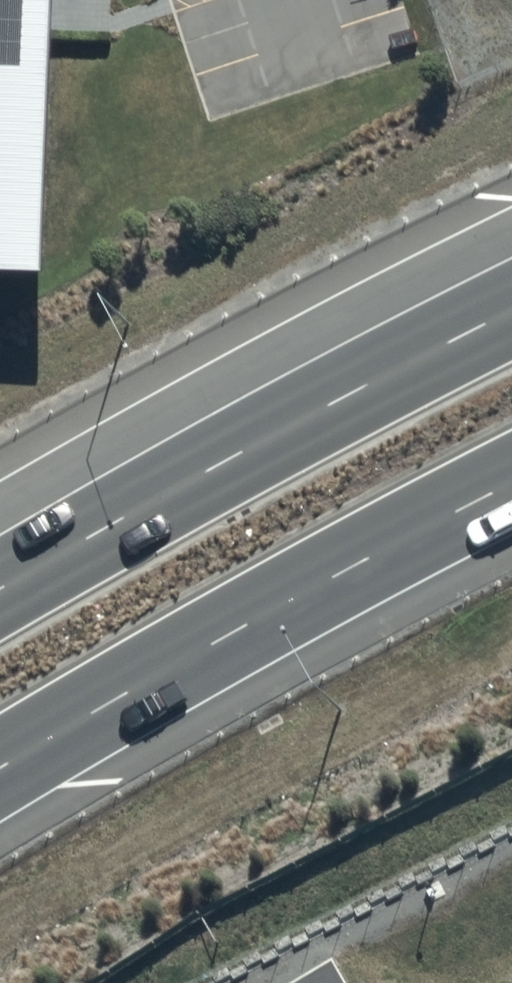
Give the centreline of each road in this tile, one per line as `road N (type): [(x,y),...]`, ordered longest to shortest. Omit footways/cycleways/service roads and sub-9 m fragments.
road 1 (trunk): [(511,485),(283,604),(0,770)]
road 2 (trunk): [(0,587),(511,312)]
road 3 (trunk): [(0,508),(511,233)]

